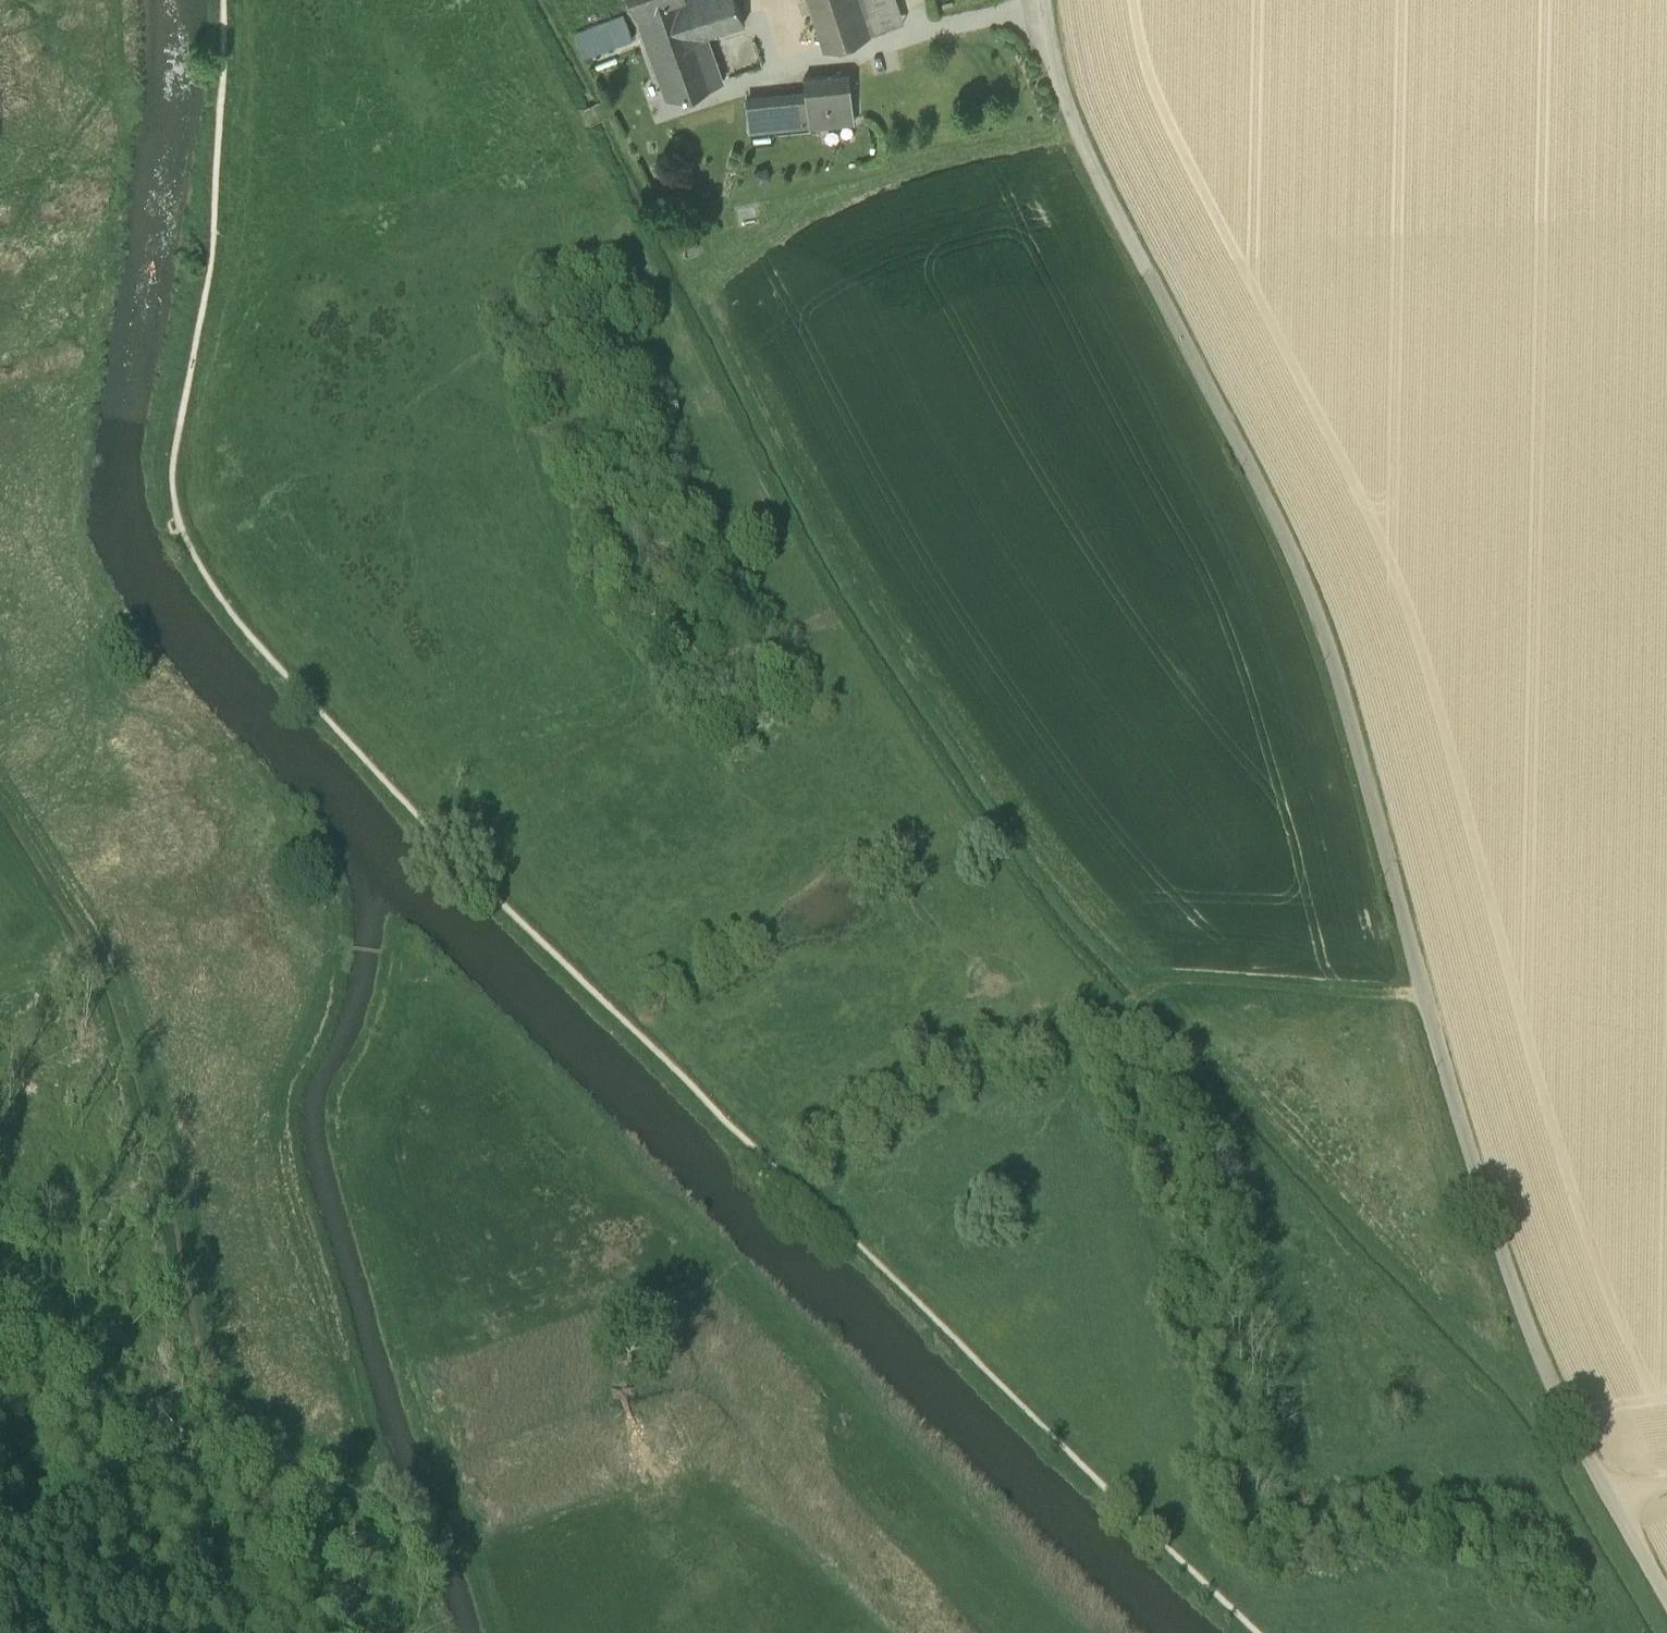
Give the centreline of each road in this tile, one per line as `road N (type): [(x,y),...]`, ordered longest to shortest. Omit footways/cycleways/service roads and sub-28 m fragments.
road 1 (unclassified): [(1045,0),(1070,112),(1329,645),(1524,1314),(1567,1423),(1666,1597)]
road 2 (track): [(1426,999),(1166,982),(1118,1016),(1043,1013)]

